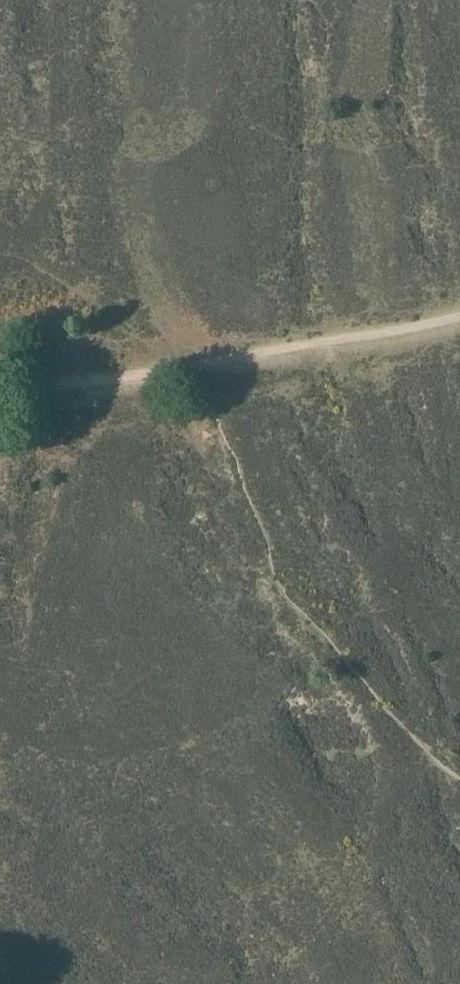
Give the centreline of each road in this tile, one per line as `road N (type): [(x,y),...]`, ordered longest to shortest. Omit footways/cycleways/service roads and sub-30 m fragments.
road 1 (track): [(459,316),(0,405)]

